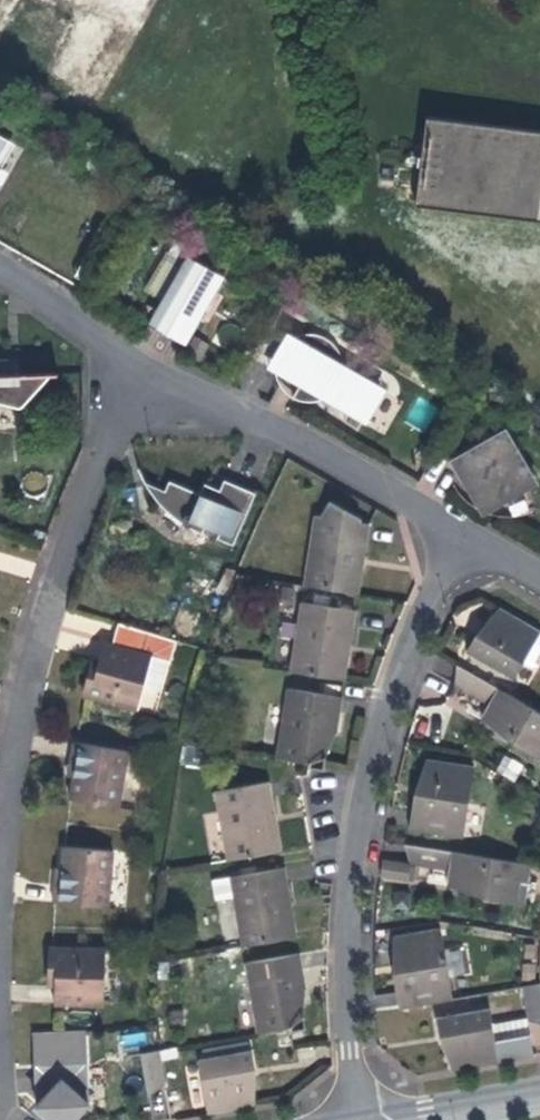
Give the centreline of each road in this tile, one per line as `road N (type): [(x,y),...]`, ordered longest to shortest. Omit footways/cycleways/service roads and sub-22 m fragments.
road 1 (residential): [(151,365),(72,554),(23,734),(2,920),(9,1119)]
road 2 (residential): [(361,1119),(351,982),(363,825),(404,675),(464,532)]
road 3 (residential): [(151,365),(464,532)]
road 4 (residential): [(0,264),(151,365)]
road 5 (unclassified): [(399,1119),(539,1096)]

